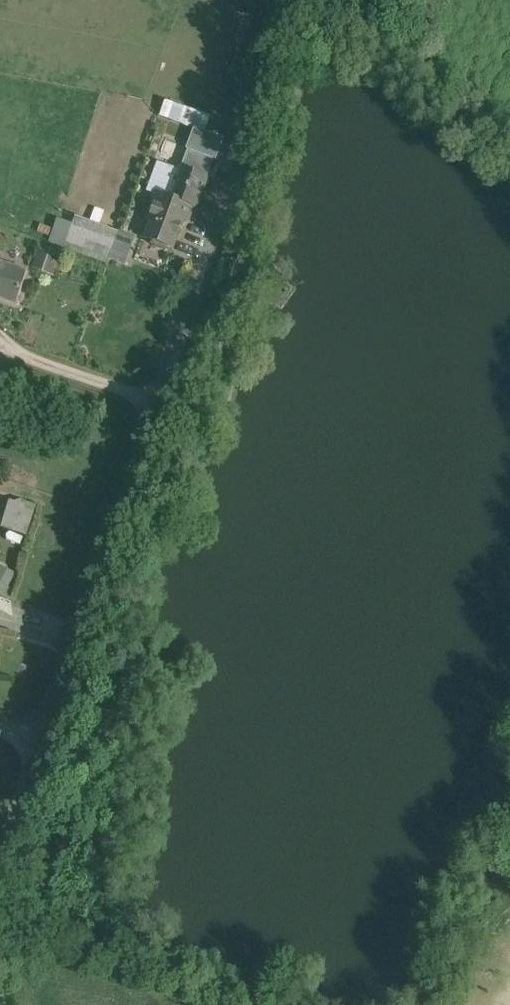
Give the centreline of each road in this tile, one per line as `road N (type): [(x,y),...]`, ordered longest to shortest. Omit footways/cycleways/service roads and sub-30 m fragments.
road 1 (unclassified): [(37,729),(295,0)]
road 2 (unclassified): [(0,876),(37,729)]

